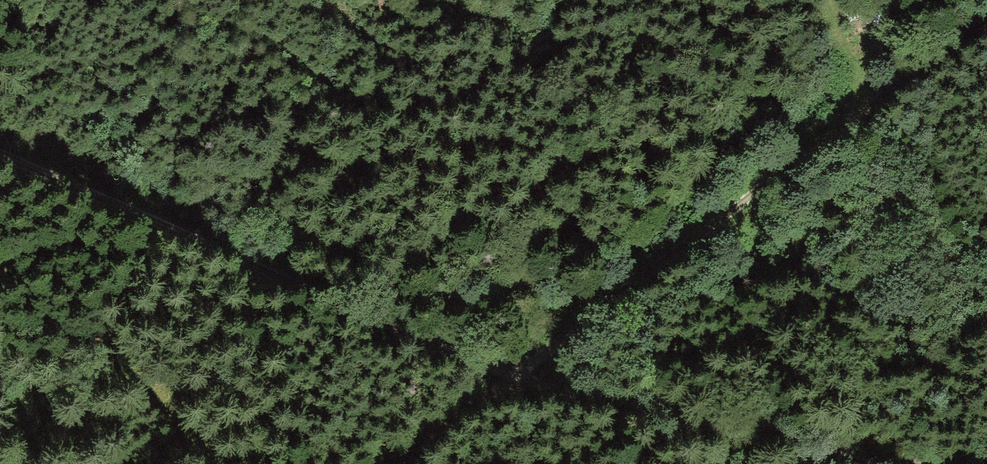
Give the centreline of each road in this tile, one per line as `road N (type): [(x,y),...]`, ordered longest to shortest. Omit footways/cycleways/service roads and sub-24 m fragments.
road 1 (track): [(961,463),(786,441),(506,380),(0,155)]
road 2 (track): [(986,18),(385,463)]

